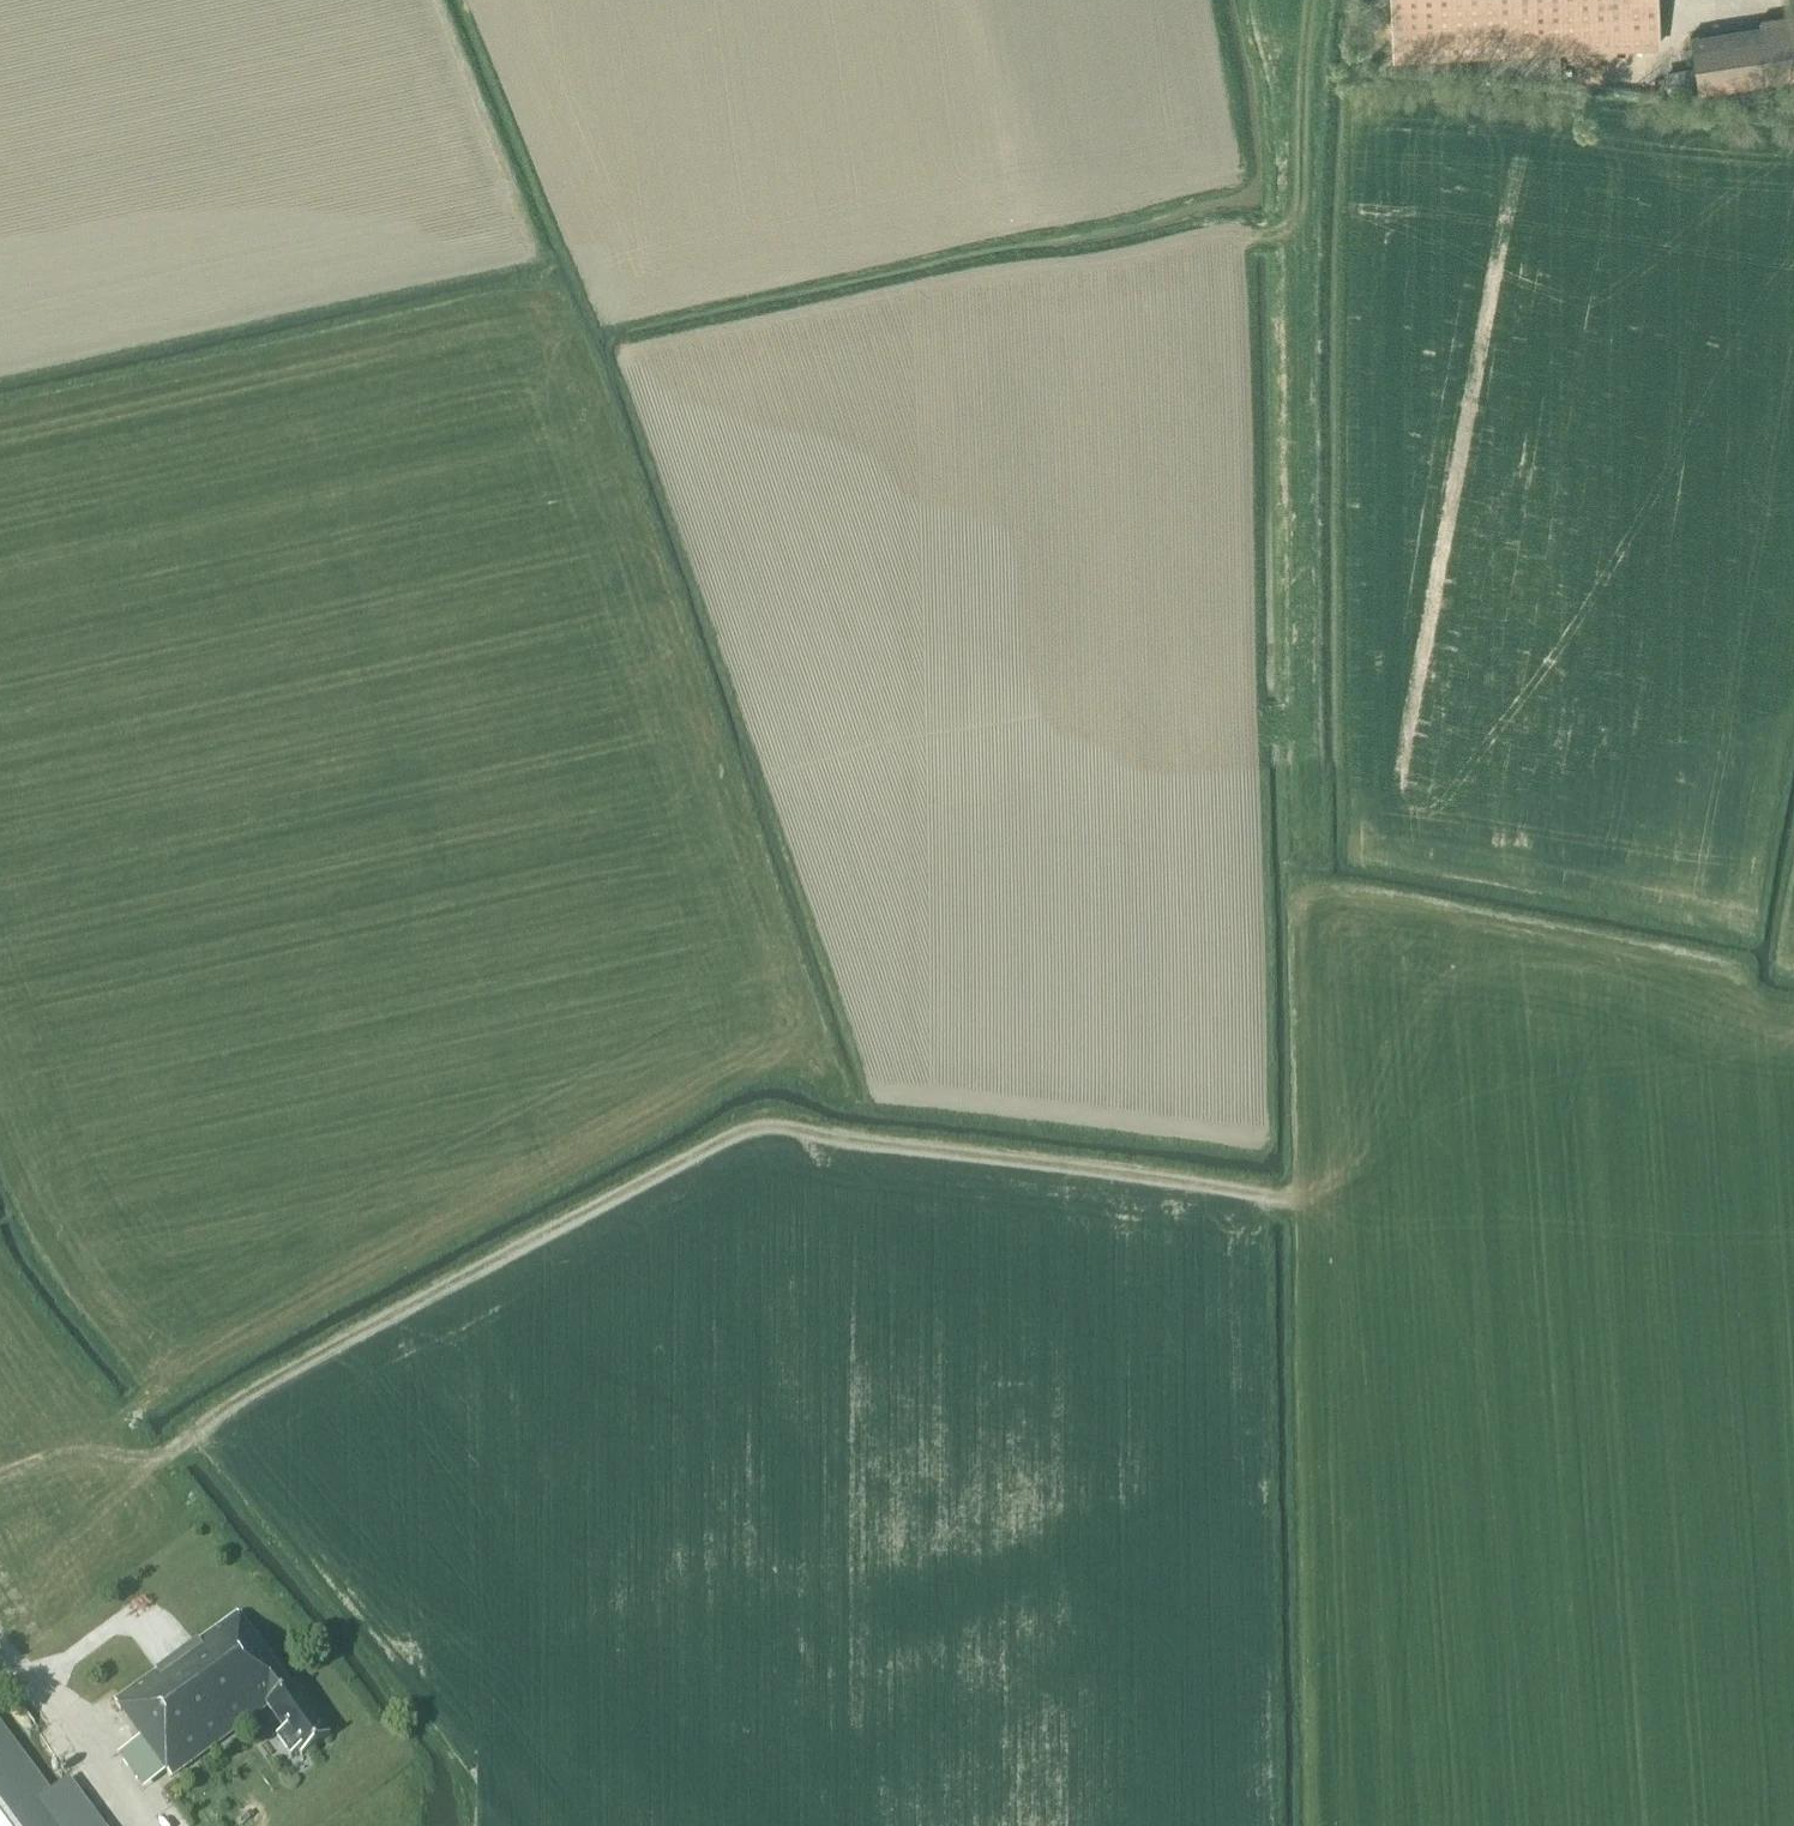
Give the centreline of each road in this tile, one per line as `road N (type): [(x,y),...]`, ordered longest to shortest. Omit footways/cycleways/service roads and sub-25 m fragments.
road 1 (track): [(1314,0),(1300,232),(1309,856)]

